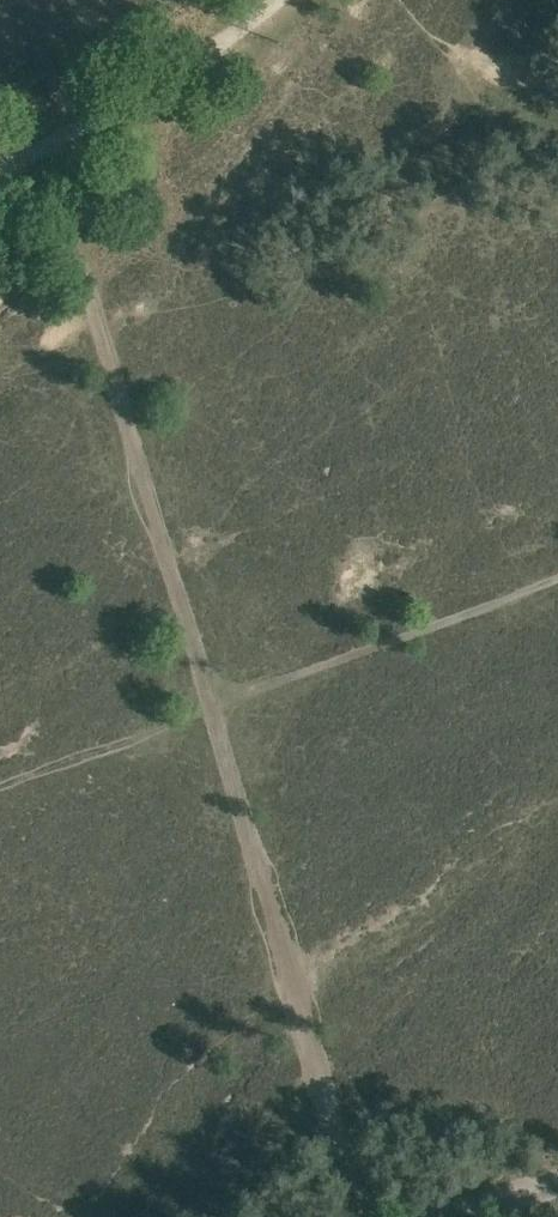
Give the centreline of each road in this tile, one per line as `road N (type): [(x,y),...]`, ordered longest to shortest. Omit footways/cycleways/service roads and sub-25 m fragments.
road 1 (track): [(33,146),(345,1216)]
road 2 (track): [(33,146),(264,0)]
road 3 (track): [(381,1216),(557,1165)]

